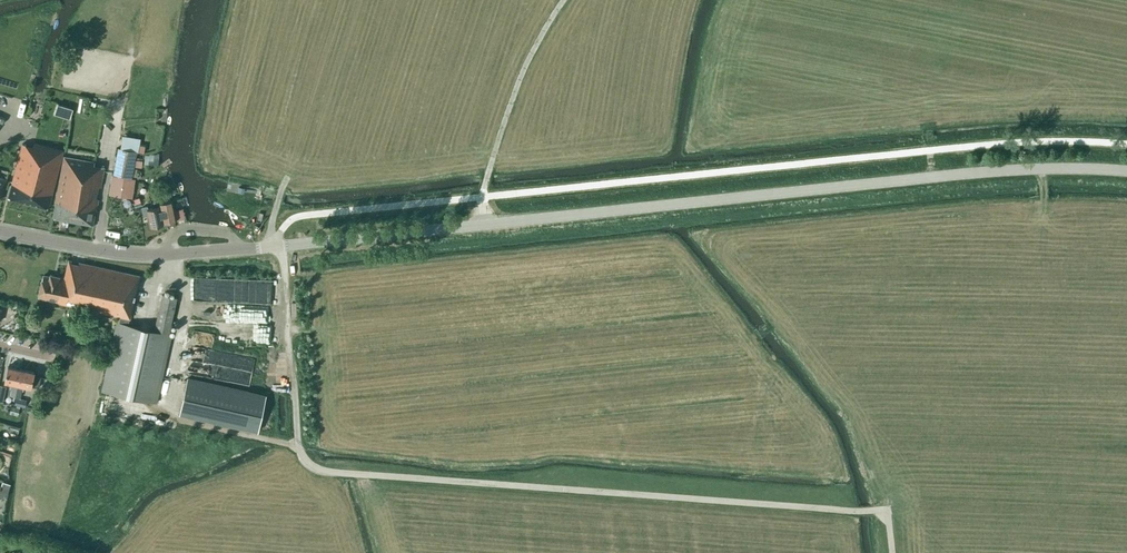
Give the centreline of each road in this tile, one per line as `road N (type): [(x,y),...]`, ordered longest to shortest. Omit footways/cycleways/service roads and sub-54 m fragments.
road 1 (tertiary): [(0,232),(170,254),(991,171),(1126,170)]
road 2 (track): [(107,403),(298,448),(322,470),(887,512),(892,552)]
road 3 (track): [(486,224),(490,165),(526,66),(564,0)]
road 4 (track): [(280,247),(298,448)]

